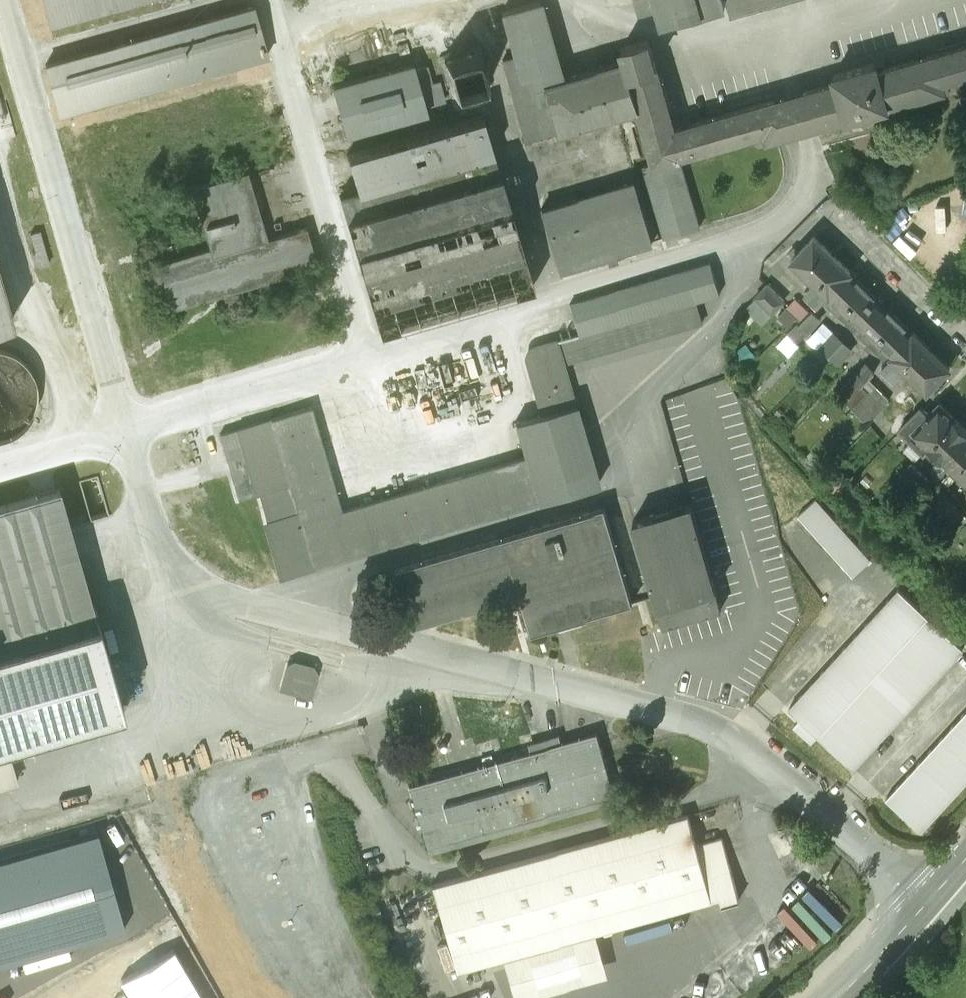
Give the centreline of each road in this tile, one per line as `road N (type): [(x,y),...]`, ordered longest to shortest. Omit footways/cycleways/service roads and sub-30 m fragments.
road 1 (tertiary): [(835,997),(965,860)]
road 2 (residential): [(837,213),(965,338)]

